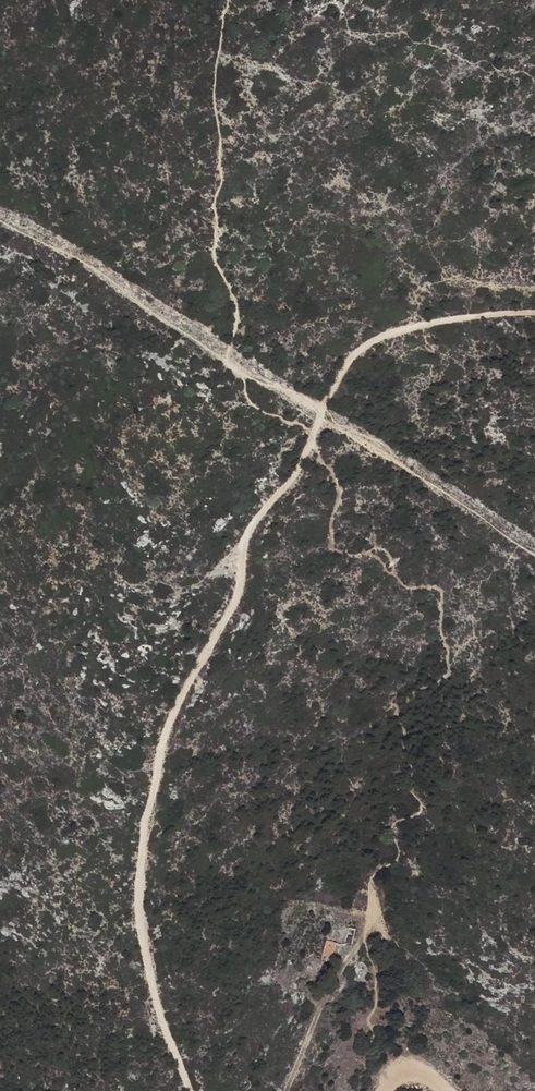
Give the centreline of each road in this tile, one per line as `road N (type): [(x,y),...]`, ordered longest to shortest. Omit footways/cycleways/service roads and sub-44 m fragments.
road 1 (track): [(321,412),(304,457),(246,546),(240,591),(223,631),(169,724),(152,799),(135,917),(189,1090)]
road 2 (track): [(534,553),(321,412)]
road 3 (track): [(321,412),(357,353),(392,331),(534,315)]
road 4 (track): [(368,935),(336,974),(288,1090)]

